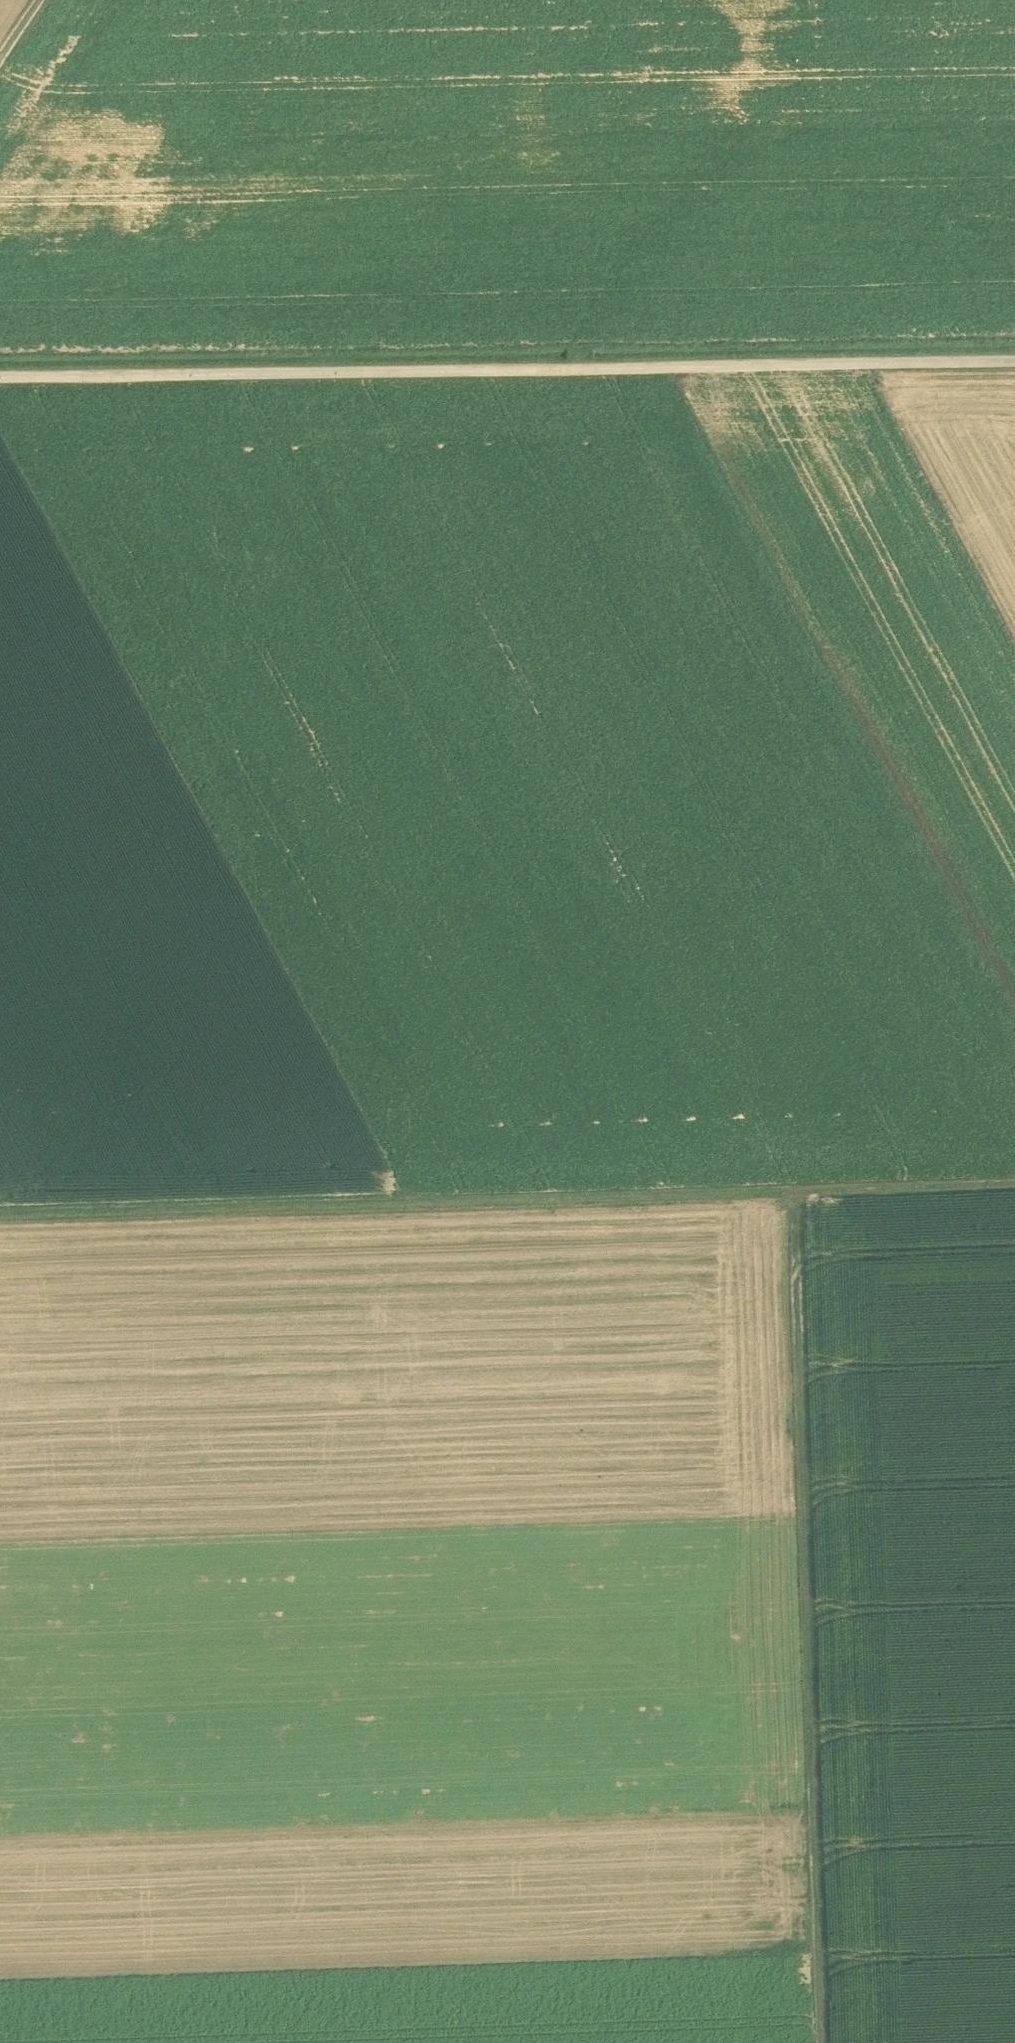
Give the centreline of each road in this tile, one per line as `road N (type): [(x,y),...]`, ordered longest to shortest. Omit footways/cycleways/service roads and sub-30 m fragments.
road 1 (track): [(0,1228),(1014,1196)]
road 2 (track): [(0,392),(603,391),(1014,379)]
road 3 (track): [(813,1205),(825,2042)]

